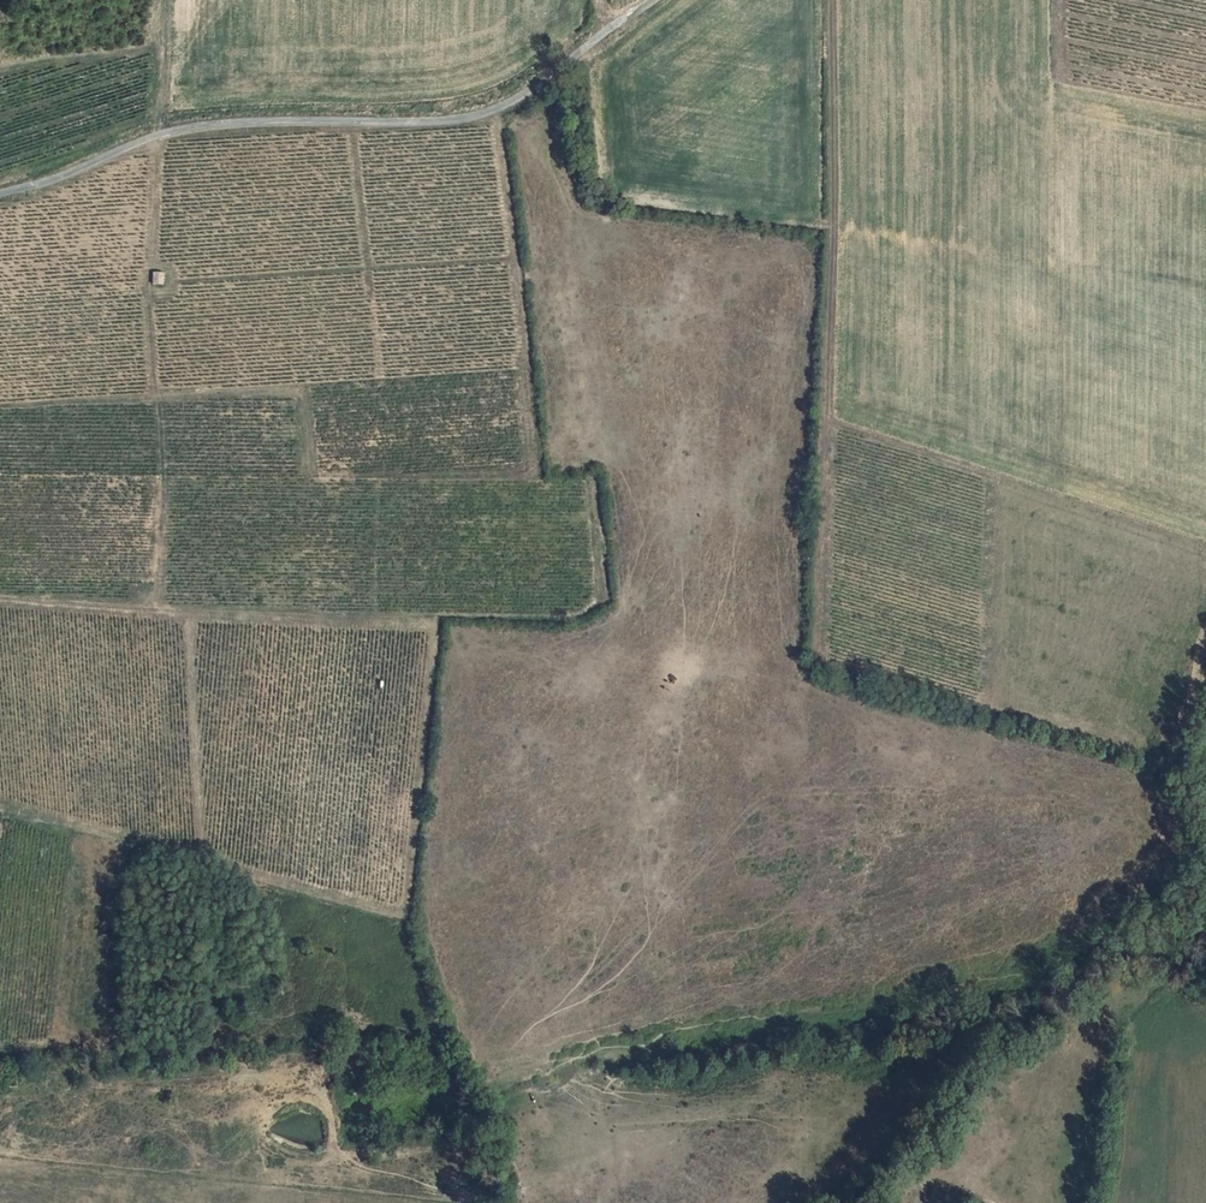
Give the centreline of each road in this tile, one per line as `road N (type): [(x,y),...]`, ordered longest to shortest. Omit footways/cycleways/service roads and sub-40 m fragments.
road 1 (track): [(0,194),(191,126),(428,122),(501,108),(647,0)]
road 2 (track): [(834,0),(829,421)]

